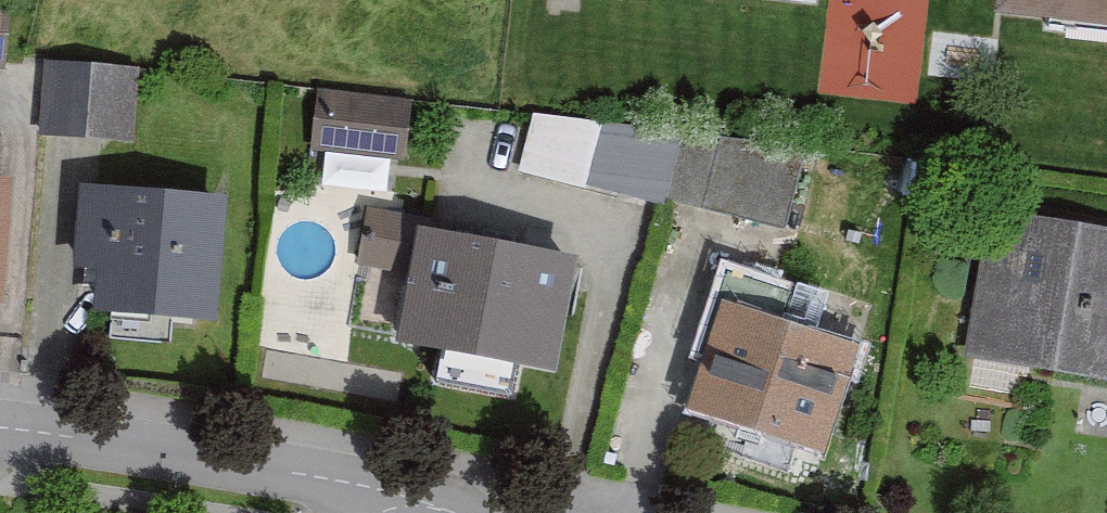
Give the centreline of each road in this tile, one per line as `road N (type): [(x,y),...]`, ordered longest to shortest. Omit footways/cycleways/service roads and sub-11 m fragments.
road 1 (residential): [(0,433),(396,495)]

